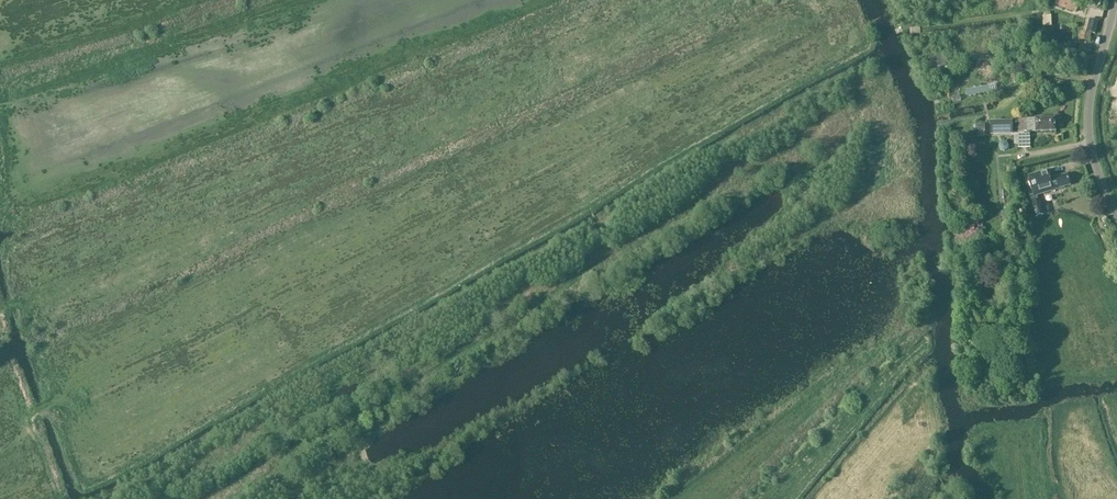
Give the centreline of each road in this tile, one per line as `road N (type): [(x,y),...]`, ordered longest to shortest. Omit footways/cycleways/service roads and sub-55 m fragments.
road 1 (unclassified): [(1116,226),(1087,151),(1095,68),(1116,0)]

